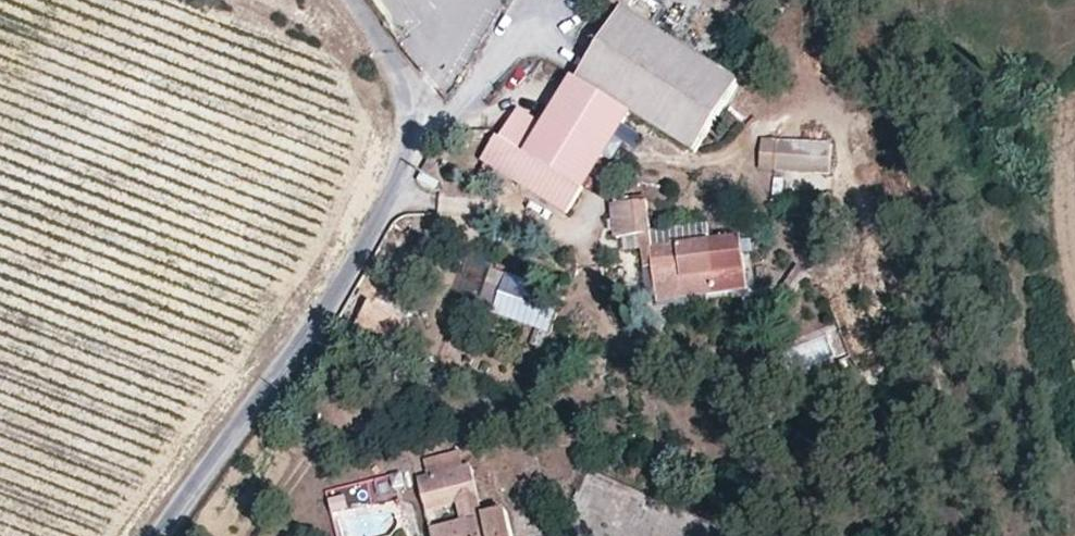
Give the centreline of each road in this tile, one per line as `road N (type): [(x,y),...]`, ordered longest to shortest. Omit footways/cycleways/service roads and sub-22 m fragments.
road 1 (residential): [(146,535),(335,281),(405,158),(408,118),(398,85),(336,0)]

